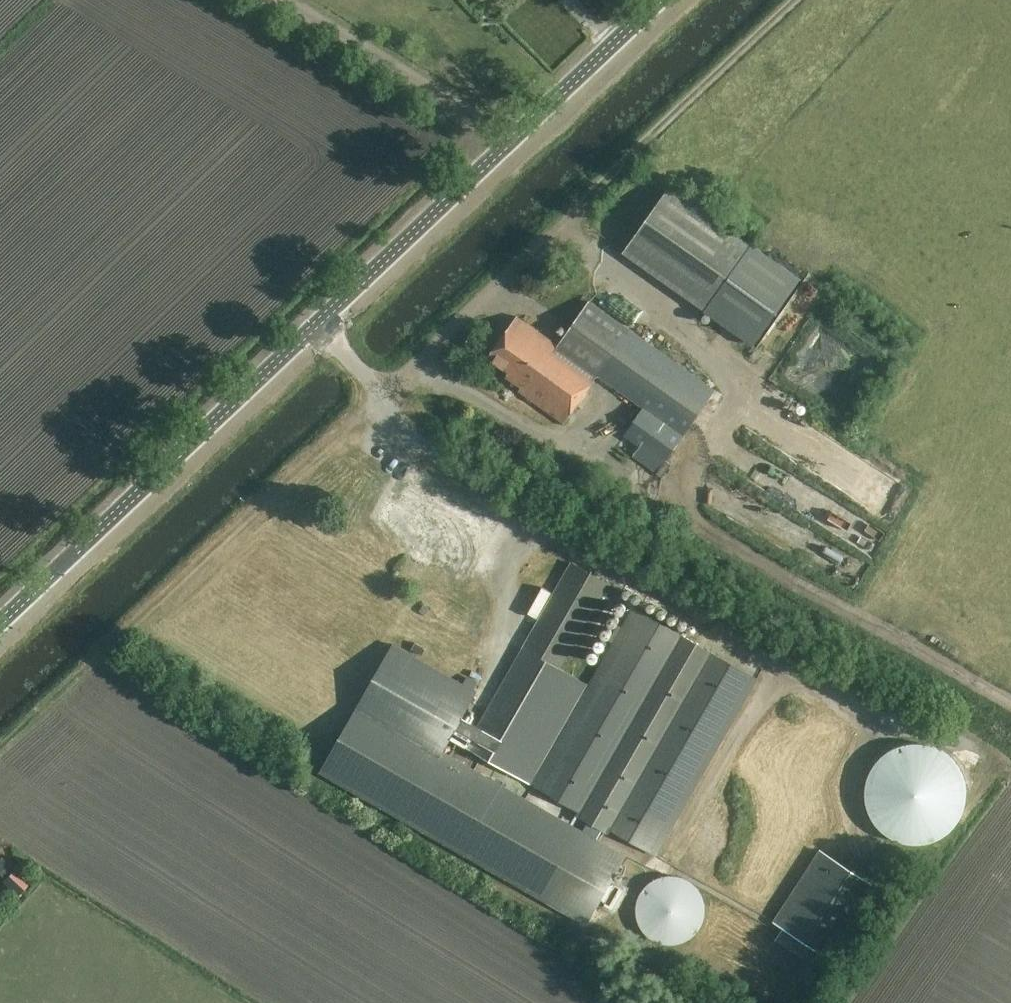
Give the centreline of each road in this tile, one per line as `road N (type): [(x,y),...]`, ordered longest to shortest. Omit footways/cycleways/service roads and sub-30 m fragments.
road 1 (tertiary): [(0,622),(658,0)]
road 2 (track): [(410,366),(604,459),(755,561),(1010,702)]
road 3 (track): [(381,395),(797,0)]
road 4 (track): [(287,0),(508,141)]

